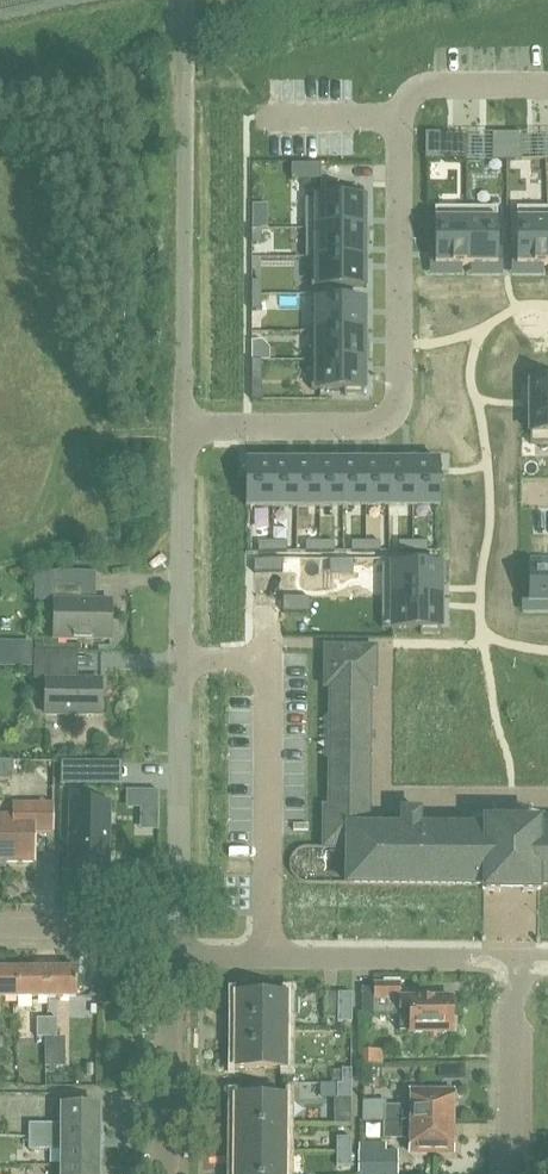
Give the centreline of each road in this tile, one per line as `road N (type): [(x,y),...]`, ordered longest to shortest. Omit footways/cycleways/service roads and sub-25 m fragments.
road 1 (residential): [(184,426),(355,424),(391,414),(400,399),(399,116),(405,101),(452,84),(547,85)]
road 2 (residential): [(174,930),(184,426)]
road 3 (residential): [(511,963),(499,956),(173,959)]
road 4 (residential): [(167,1173),(173,959)]
road 5 (residential): [(513,1173),(511,963)]
road 6 (residential): [(174,930),(0,929)]

